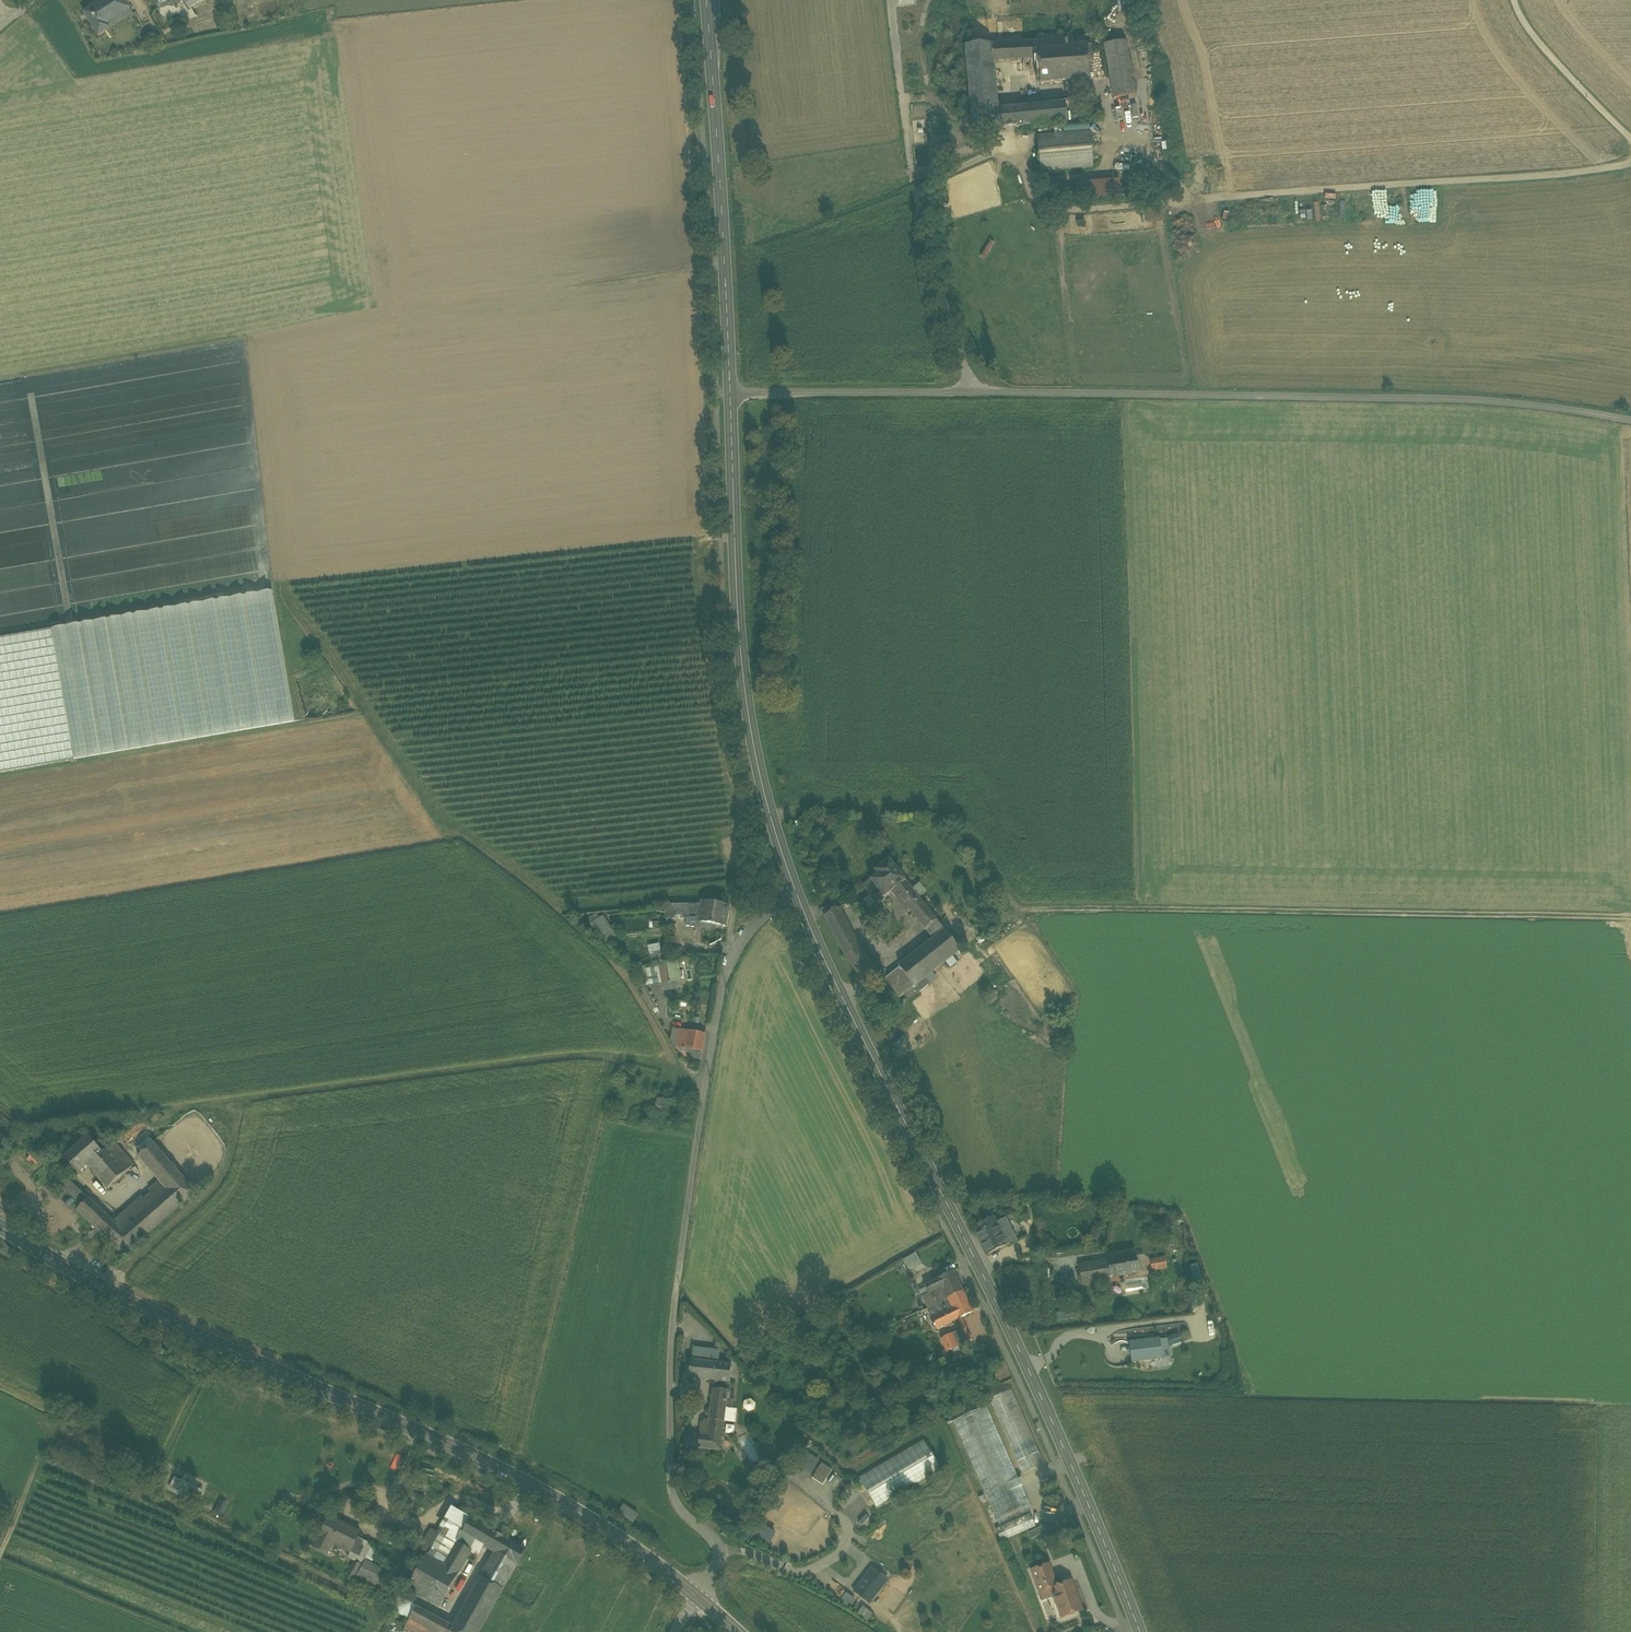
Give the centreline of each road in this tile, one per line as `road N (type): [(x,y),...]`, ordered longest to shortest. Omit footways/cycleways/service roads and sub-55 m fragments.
road 1 (track): [(1630,918),(1013,908),(953,812),(768,808)]
road 2 (unclassified): [(1630,420),(1484,400),(730,392)]
road 3 (secondary): [(1139,1631),(1043,1399),(798,895)]
road 4 (tertiary): [(700,1599),(522,1481),(178,1327),(0,1227)]
road 5 (unclassified): [(700,1599),(720,1549),(669,1495),(669,1357),(685,1221),(730,962),(757,921),(798,895)]
road 6 (secondary): [(798,895),(768,808),(746,699),(730,392)]
road 7 (track): [(704,1090),(639,1061),(602,1056),(236,1102)]
road 8 (track): [(1630,166),(1180,202)]
road 9 (secondary): [(730,392),(706,0)]
road 10 (track): [(1630,137),(1558,67),(1513,0)]

